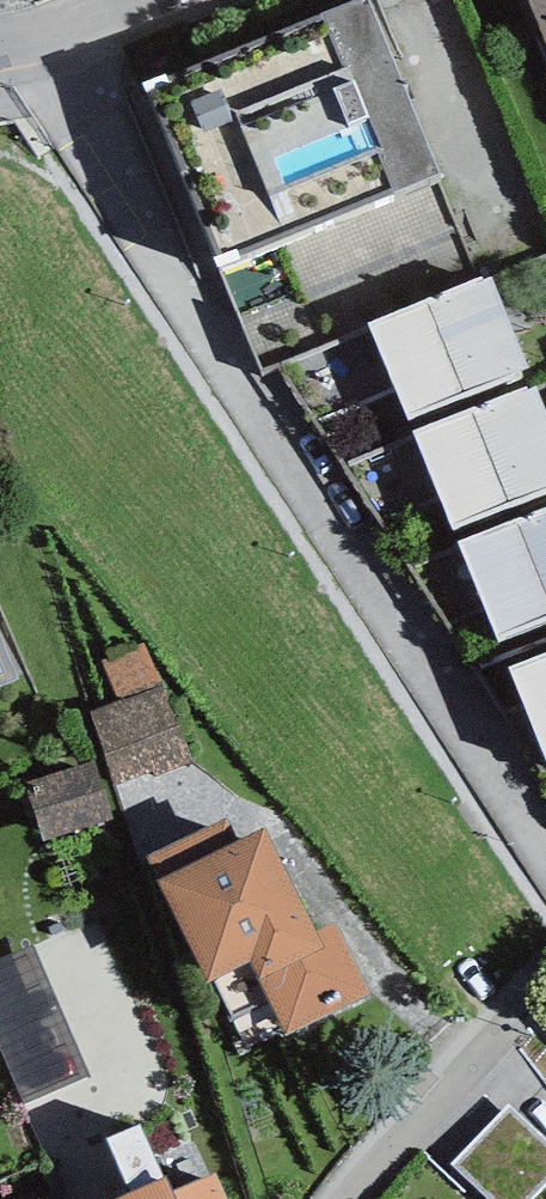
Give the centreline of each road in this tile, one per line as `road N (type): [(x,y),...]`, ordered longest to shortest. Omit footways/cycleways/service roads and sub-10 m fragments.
road 1 (residential): [(34,47),(545,808)]
road 2 (residential): [(348,1198),(545,949)]
road 3 (residential): [(34,47),(148,0)]

